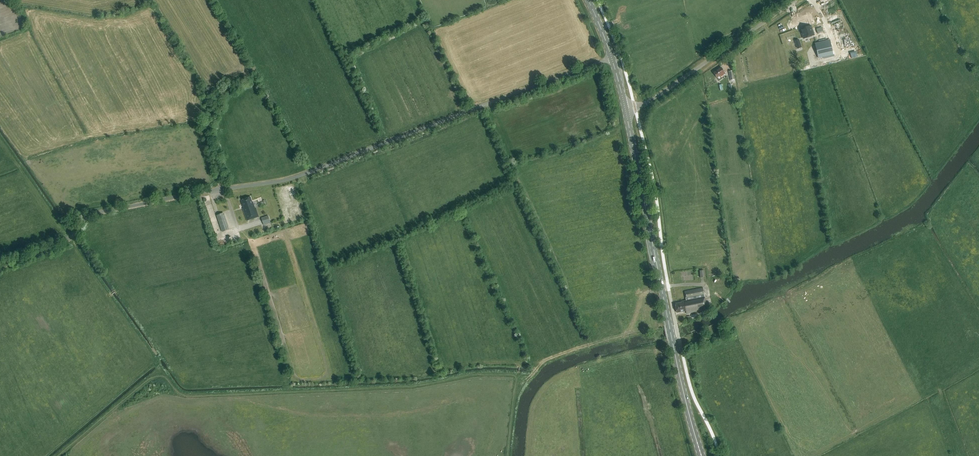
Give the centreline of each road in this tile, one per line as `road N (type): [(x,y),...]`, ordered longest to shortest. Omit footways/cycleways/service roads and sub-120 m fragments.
road 1 (unclassified): [(0,267),(62,243),(90,215),(307,174),(611,57)]
road 2 (secondary): [(702,455),(626,111)]
road 3 (unclassified): [(626,111),(795,0)]

